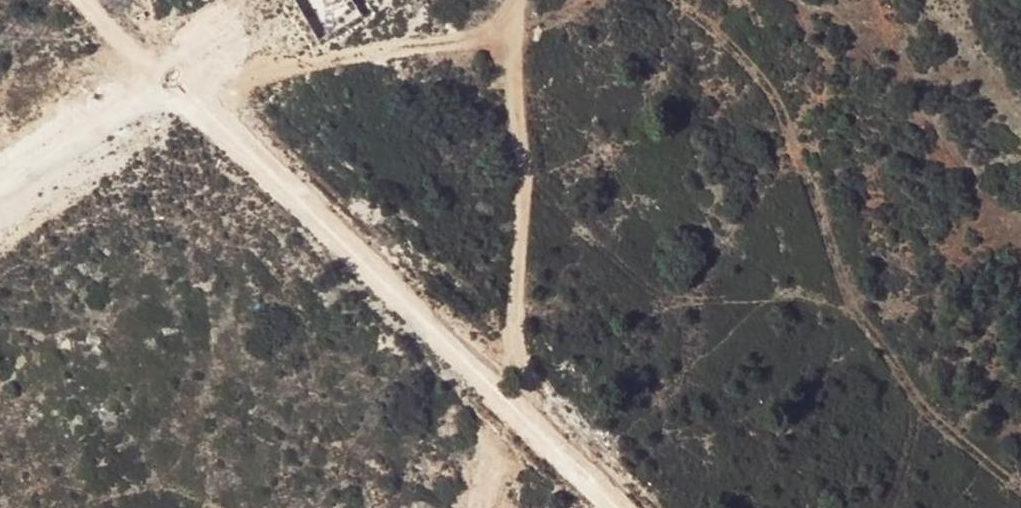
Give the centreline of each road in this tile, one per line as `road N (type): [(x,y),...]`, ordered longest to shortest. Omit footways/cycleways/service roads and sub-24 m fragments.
road 1 (track): [(78,0),(610,507)]
road 2 (track): [(516,418),(524,0)]
road 3 (track): [(164,82),(0,180)]

